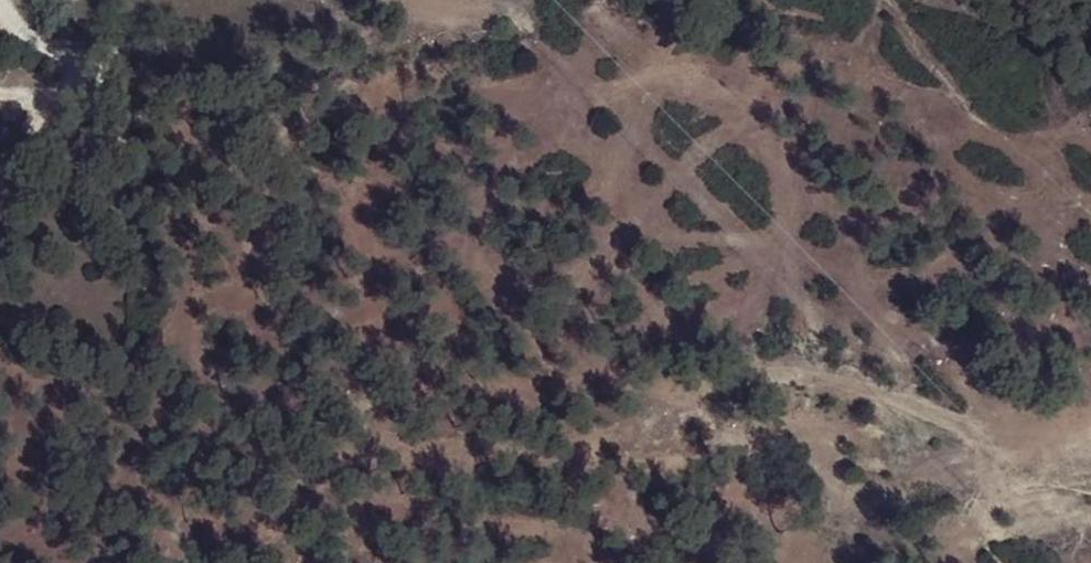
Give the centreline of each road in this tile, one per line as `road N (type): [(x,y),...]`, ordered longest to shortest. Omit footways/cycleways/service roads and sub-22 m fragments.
road 1 (track): [(58,109),(75,81),(68,63),(0,10)]

